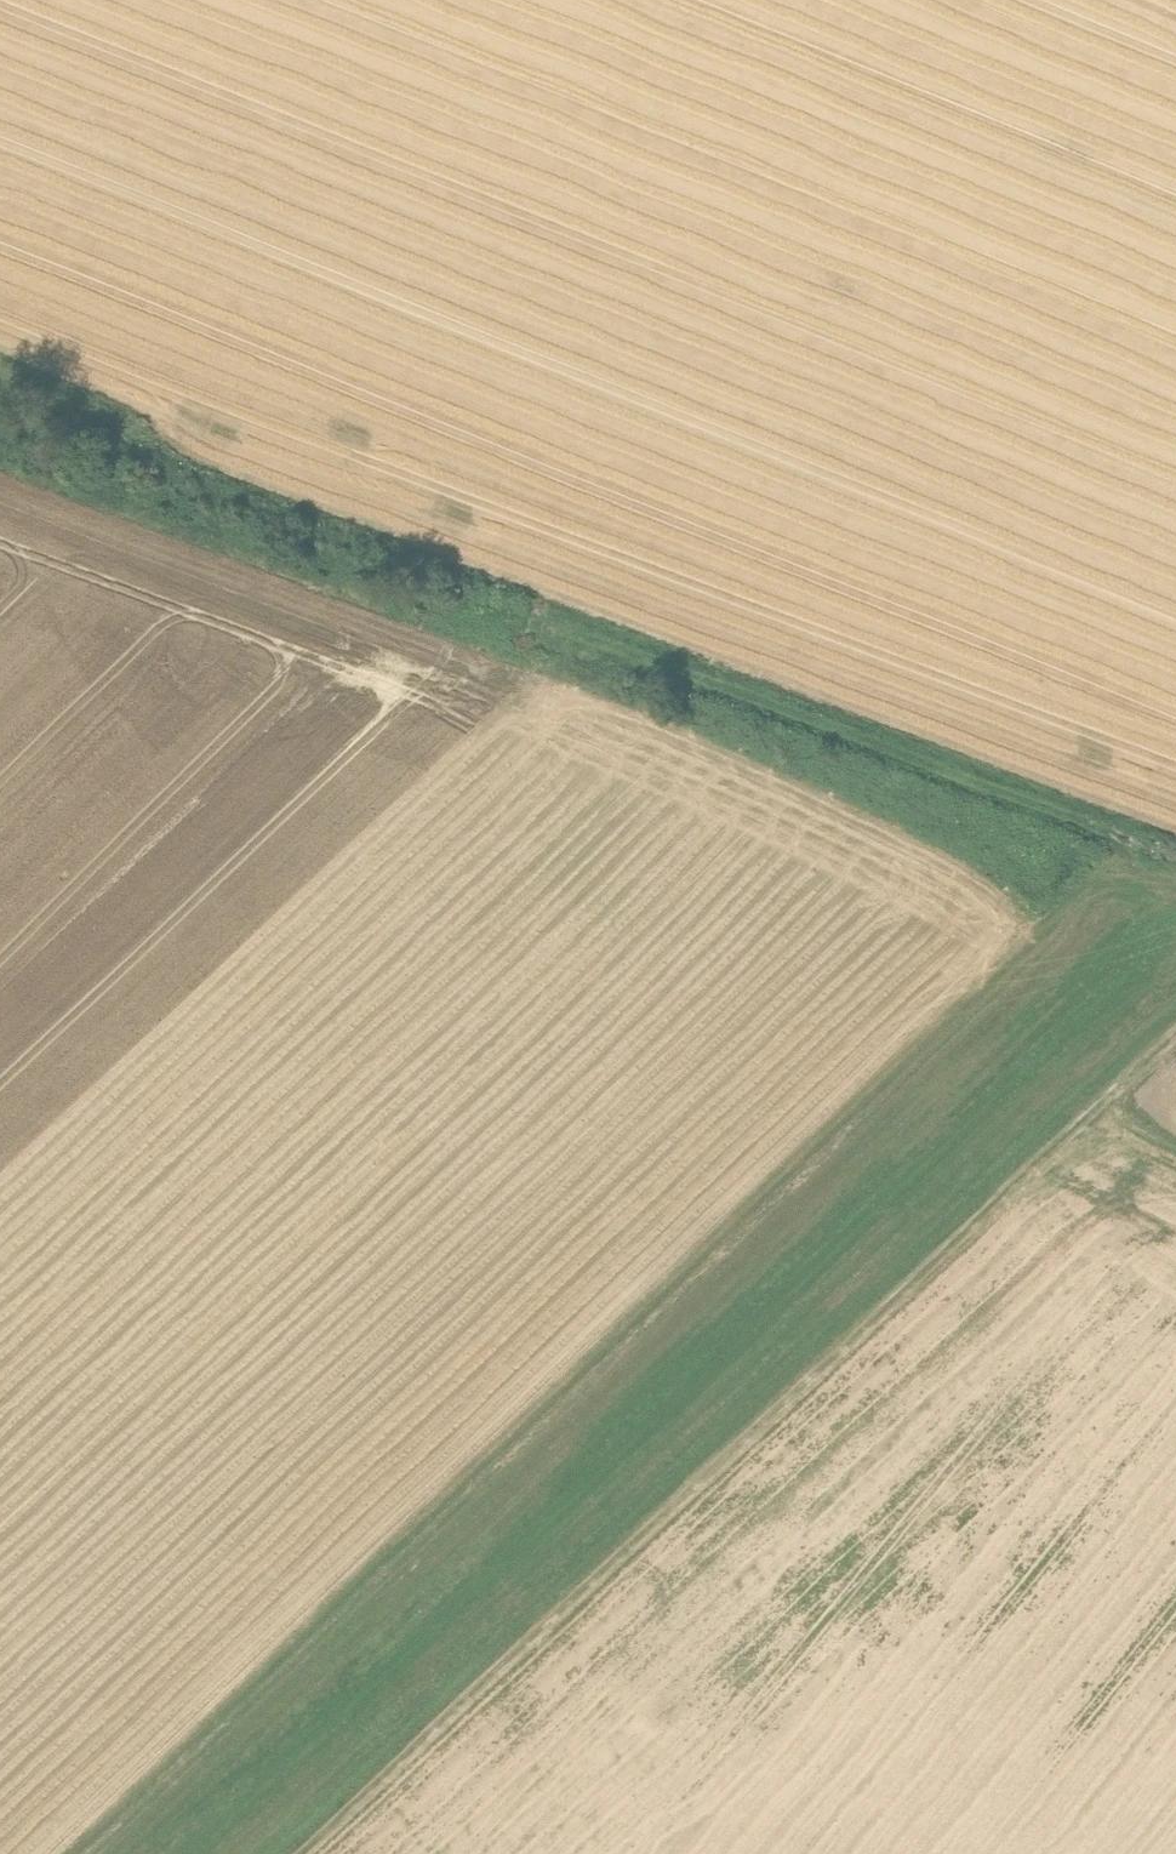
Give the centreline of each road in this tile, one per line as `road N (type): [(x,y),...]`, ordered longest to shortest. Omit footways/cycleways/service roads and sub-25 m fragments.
road 1 (track): [(1175,1037),(304,1853)]

